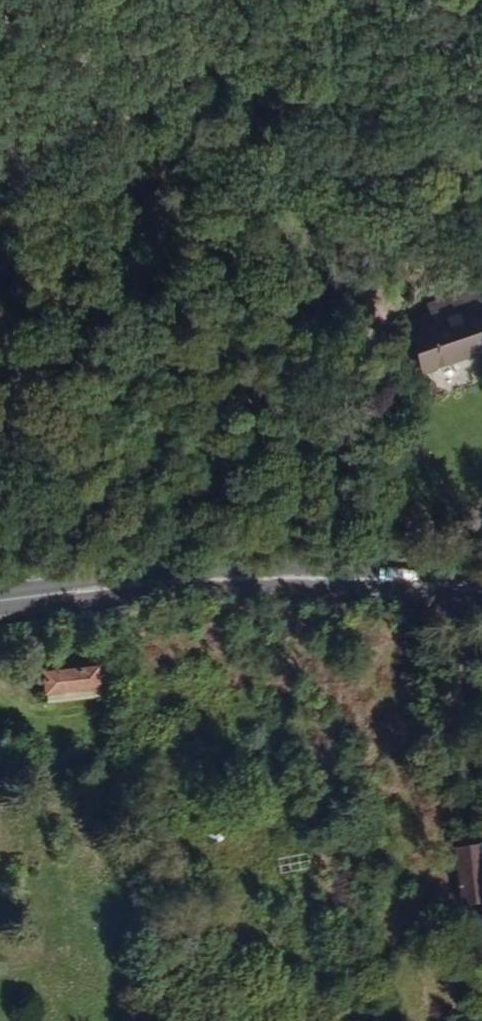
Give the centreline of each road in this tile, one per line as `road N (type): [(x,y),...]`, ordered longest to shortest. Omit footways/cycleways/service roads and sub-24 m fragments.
road 1 (secondary): [(481,591),(350,578),(172,581),(0,599)]

